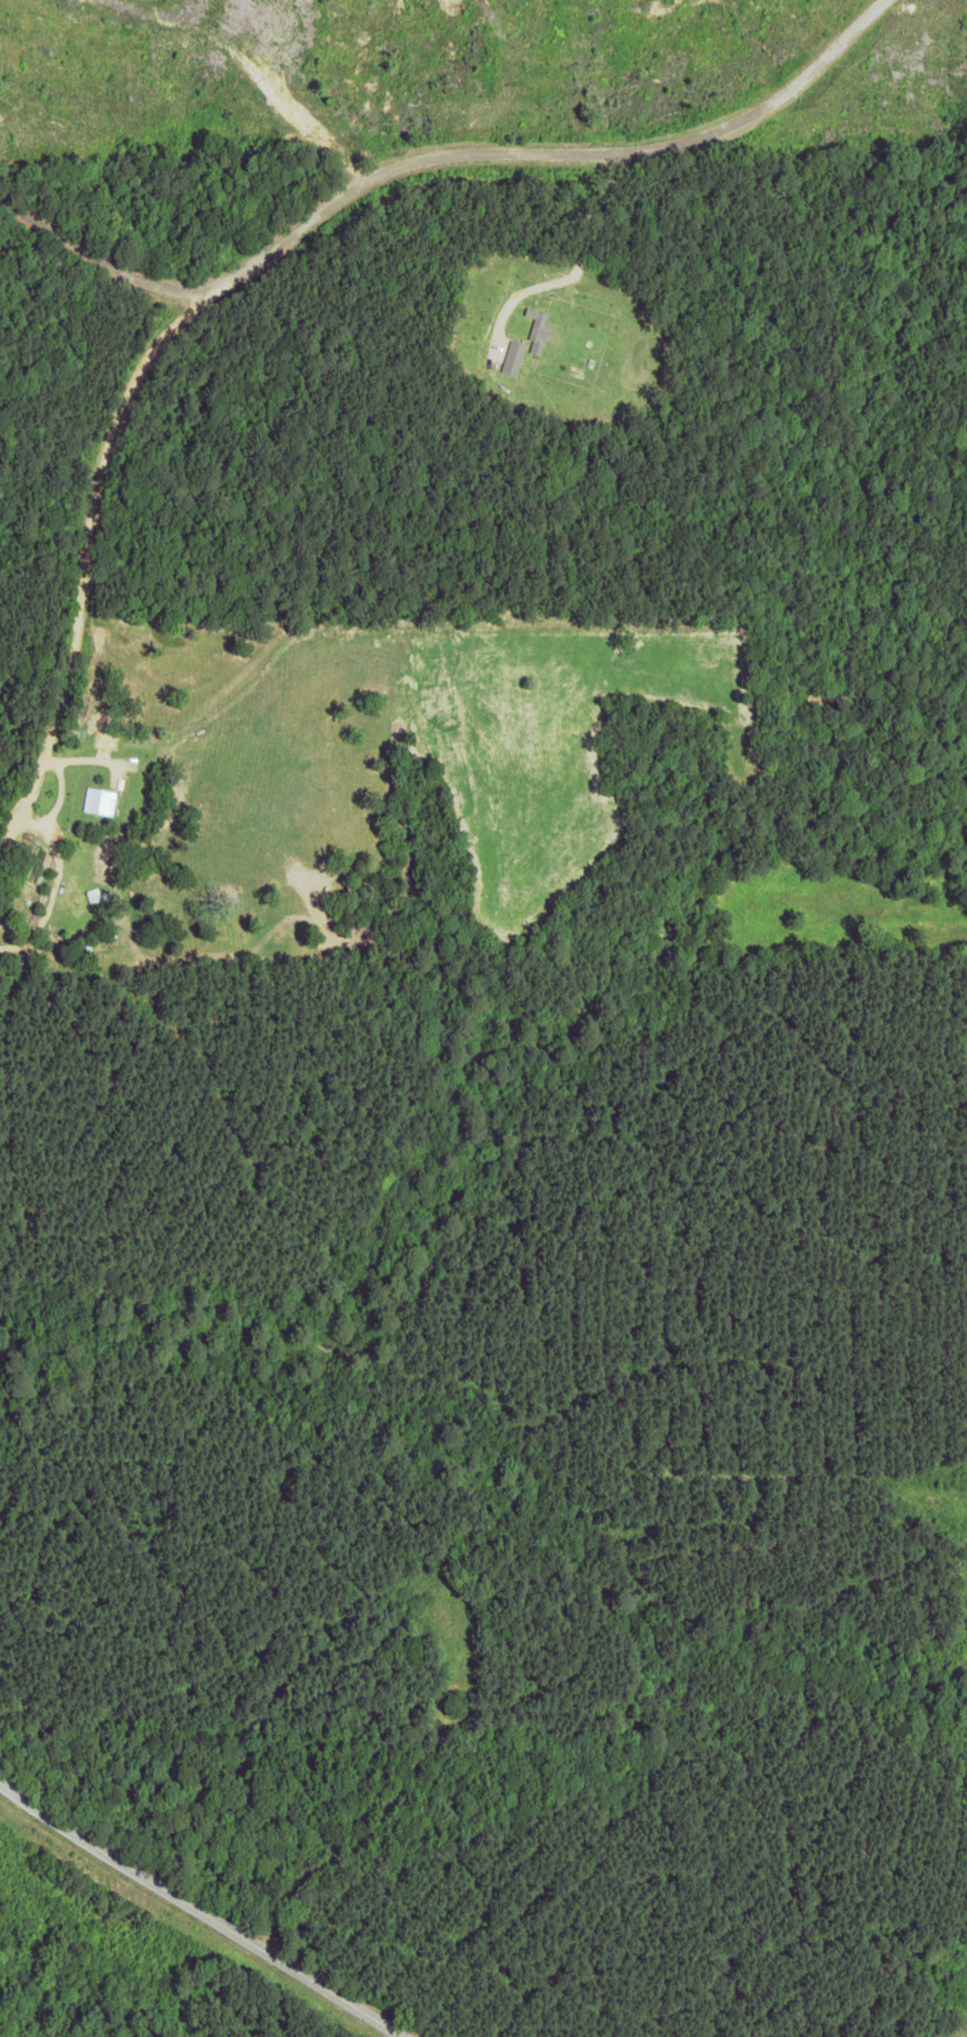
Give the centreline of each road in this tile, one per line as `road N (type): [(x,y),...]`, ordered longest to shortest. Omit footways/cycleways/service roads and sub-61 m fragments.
road 1 (residential): [(934,0),(799,123),(724,158),(525,158),(425,183),(186,328),(139,315)]
road 2 (residential): [(166,328),(62,824),(0,908)]
road 3 (tertiary): [(437,2036),(375,1990),(0,1792)]
road 4 (residential): [(139,315),(0,248)]

